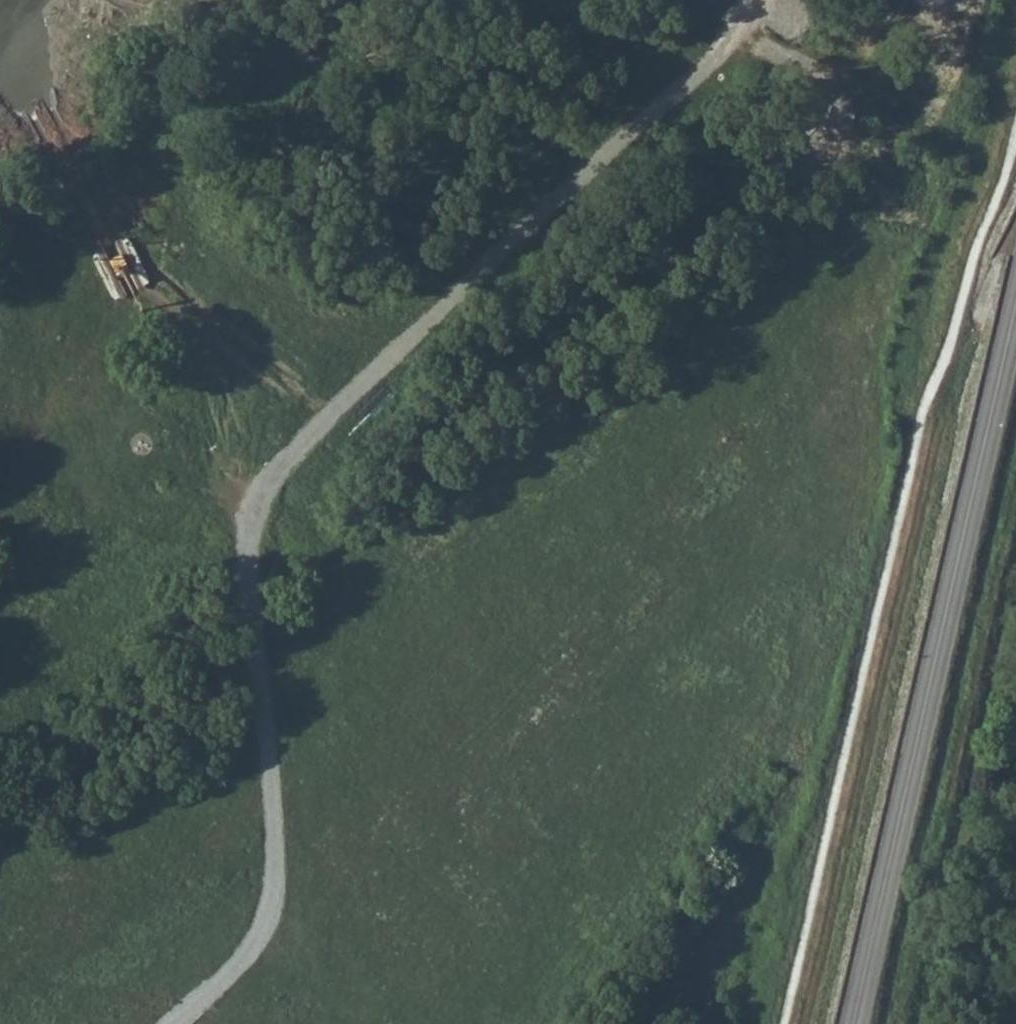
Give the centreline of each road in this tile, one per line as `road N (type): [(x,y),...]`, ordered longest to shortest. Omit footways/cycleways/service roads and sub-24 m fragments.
road 1 (secondary): [(853,1023),(1015,296)]

